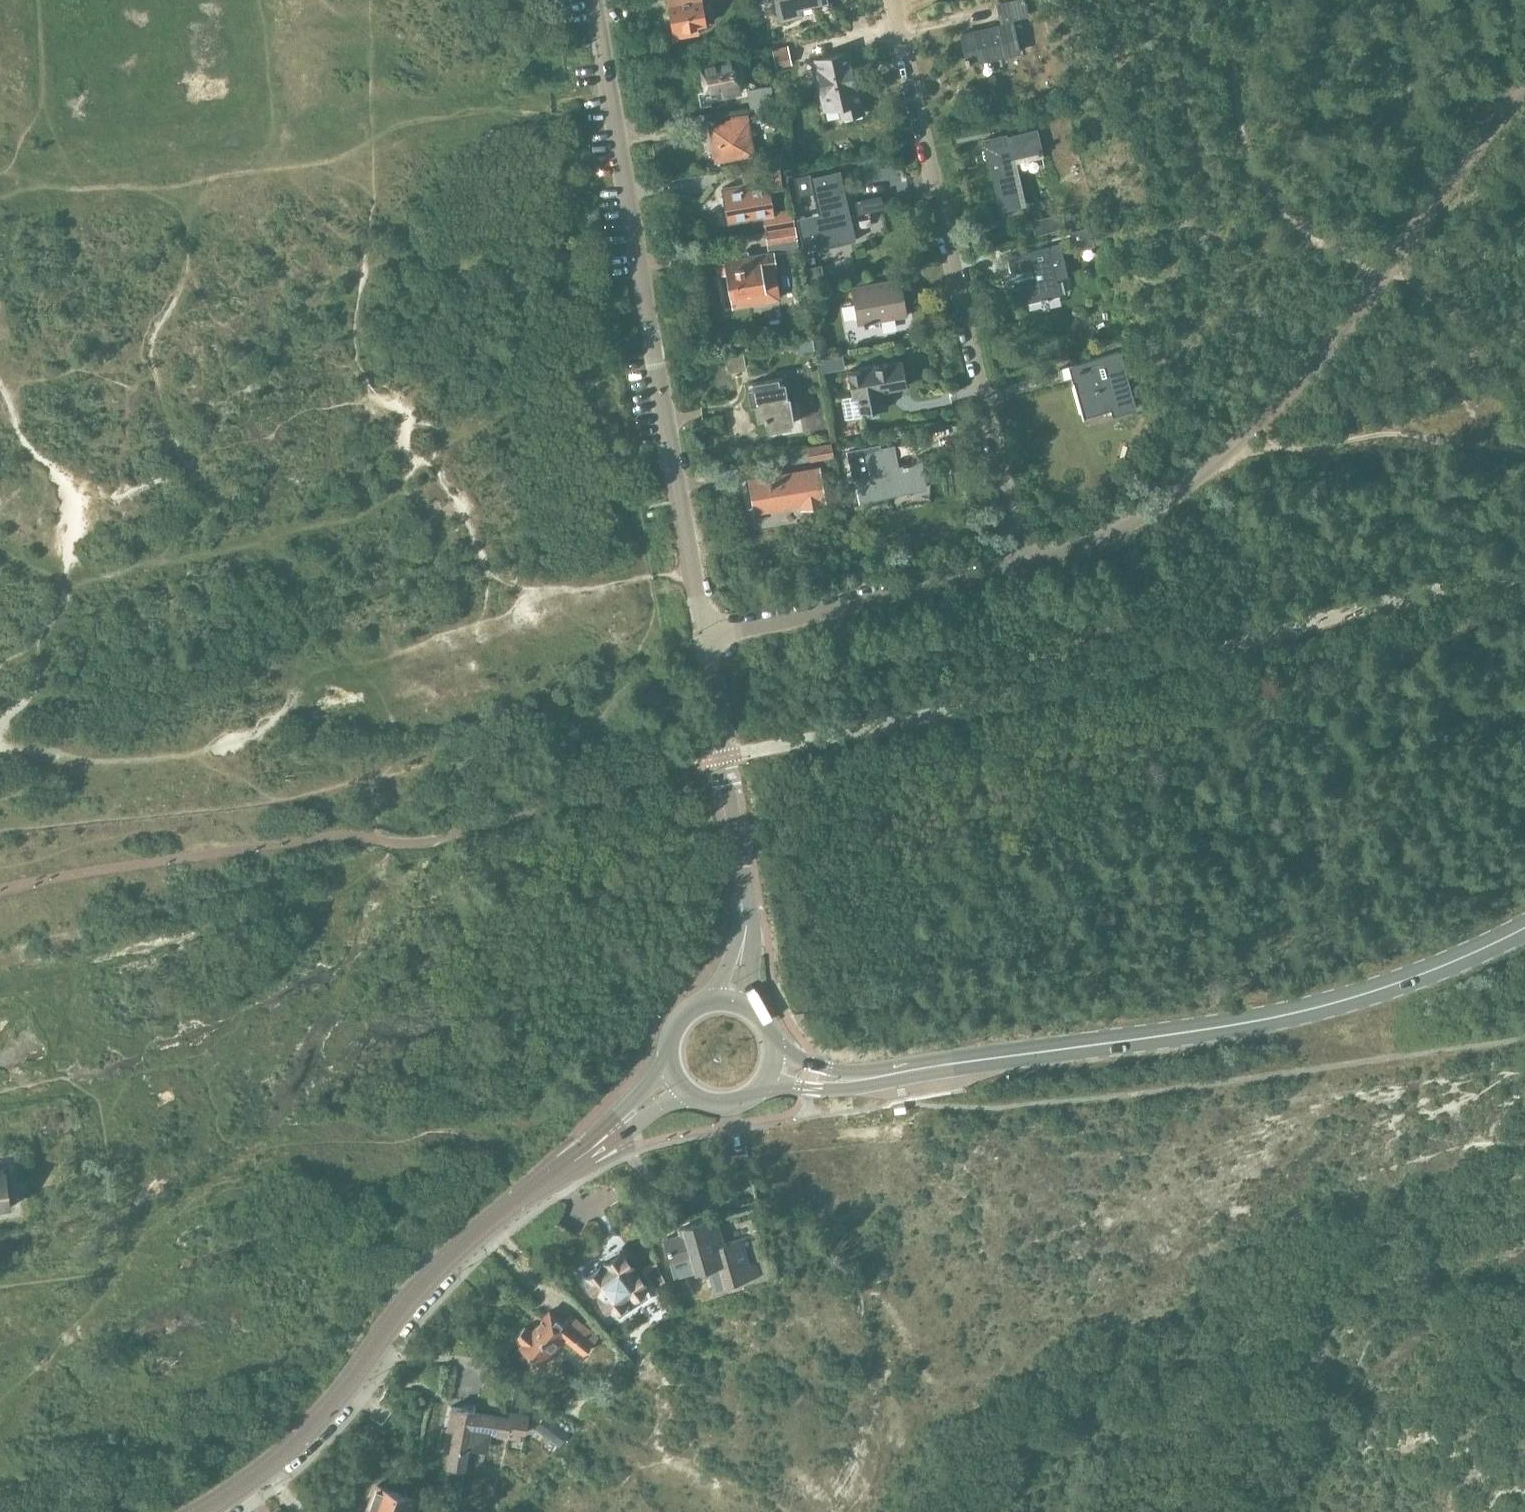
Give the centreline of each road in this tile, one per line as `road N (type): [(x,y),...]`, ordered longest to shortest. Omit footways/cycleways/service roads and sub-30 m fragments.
road 1 (secondary): [(773,1069),(854,1082),(1295,1014),(1447,964),(1524,926)]
road 2 (secondary): [(205,1511),(318,1426),(403,1312),(493,1217),(685,1085)]
road 3 (residential): [(596,0),(705,633)]
road 4 (residential): [(1017,562),(889,0)]
road 5 (residential): [(735,1003),(748,895),(705,633)]
road 6 (residential): [(705,633),(1017,562)]
road 7 (residential): [(1017,562),(1140,518),(1223,455)]
road 8 (secondary): [(735,1003),(707,1005),(678,1033),(674,1060),(685,1085)]

